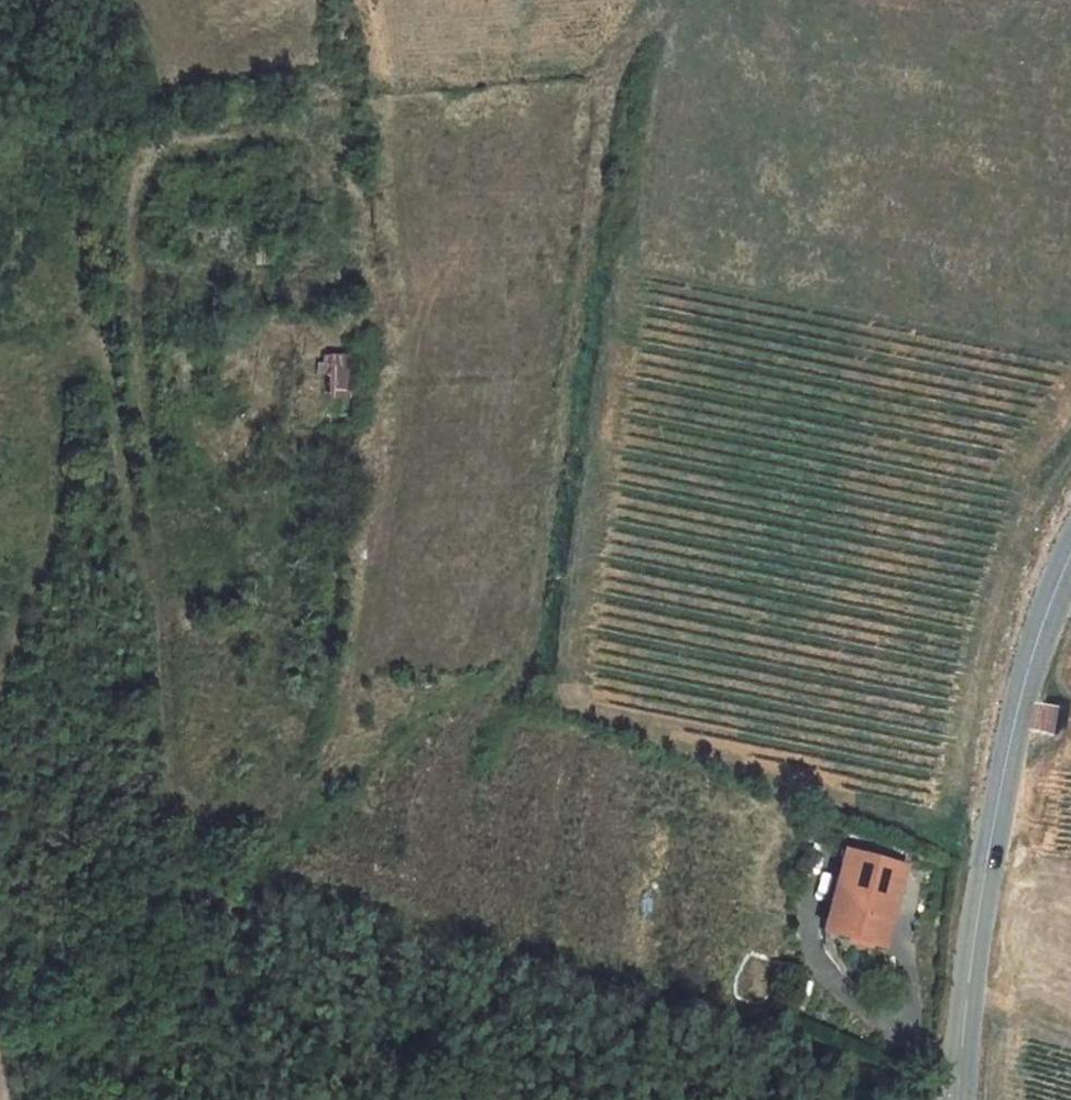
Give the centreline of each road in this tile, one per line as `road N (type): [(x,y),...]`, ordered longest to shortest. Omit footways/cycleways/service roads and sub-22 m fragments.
road 1 (tertiary): [(960,1099),(984,879),(1030,643),(1070,559)]

